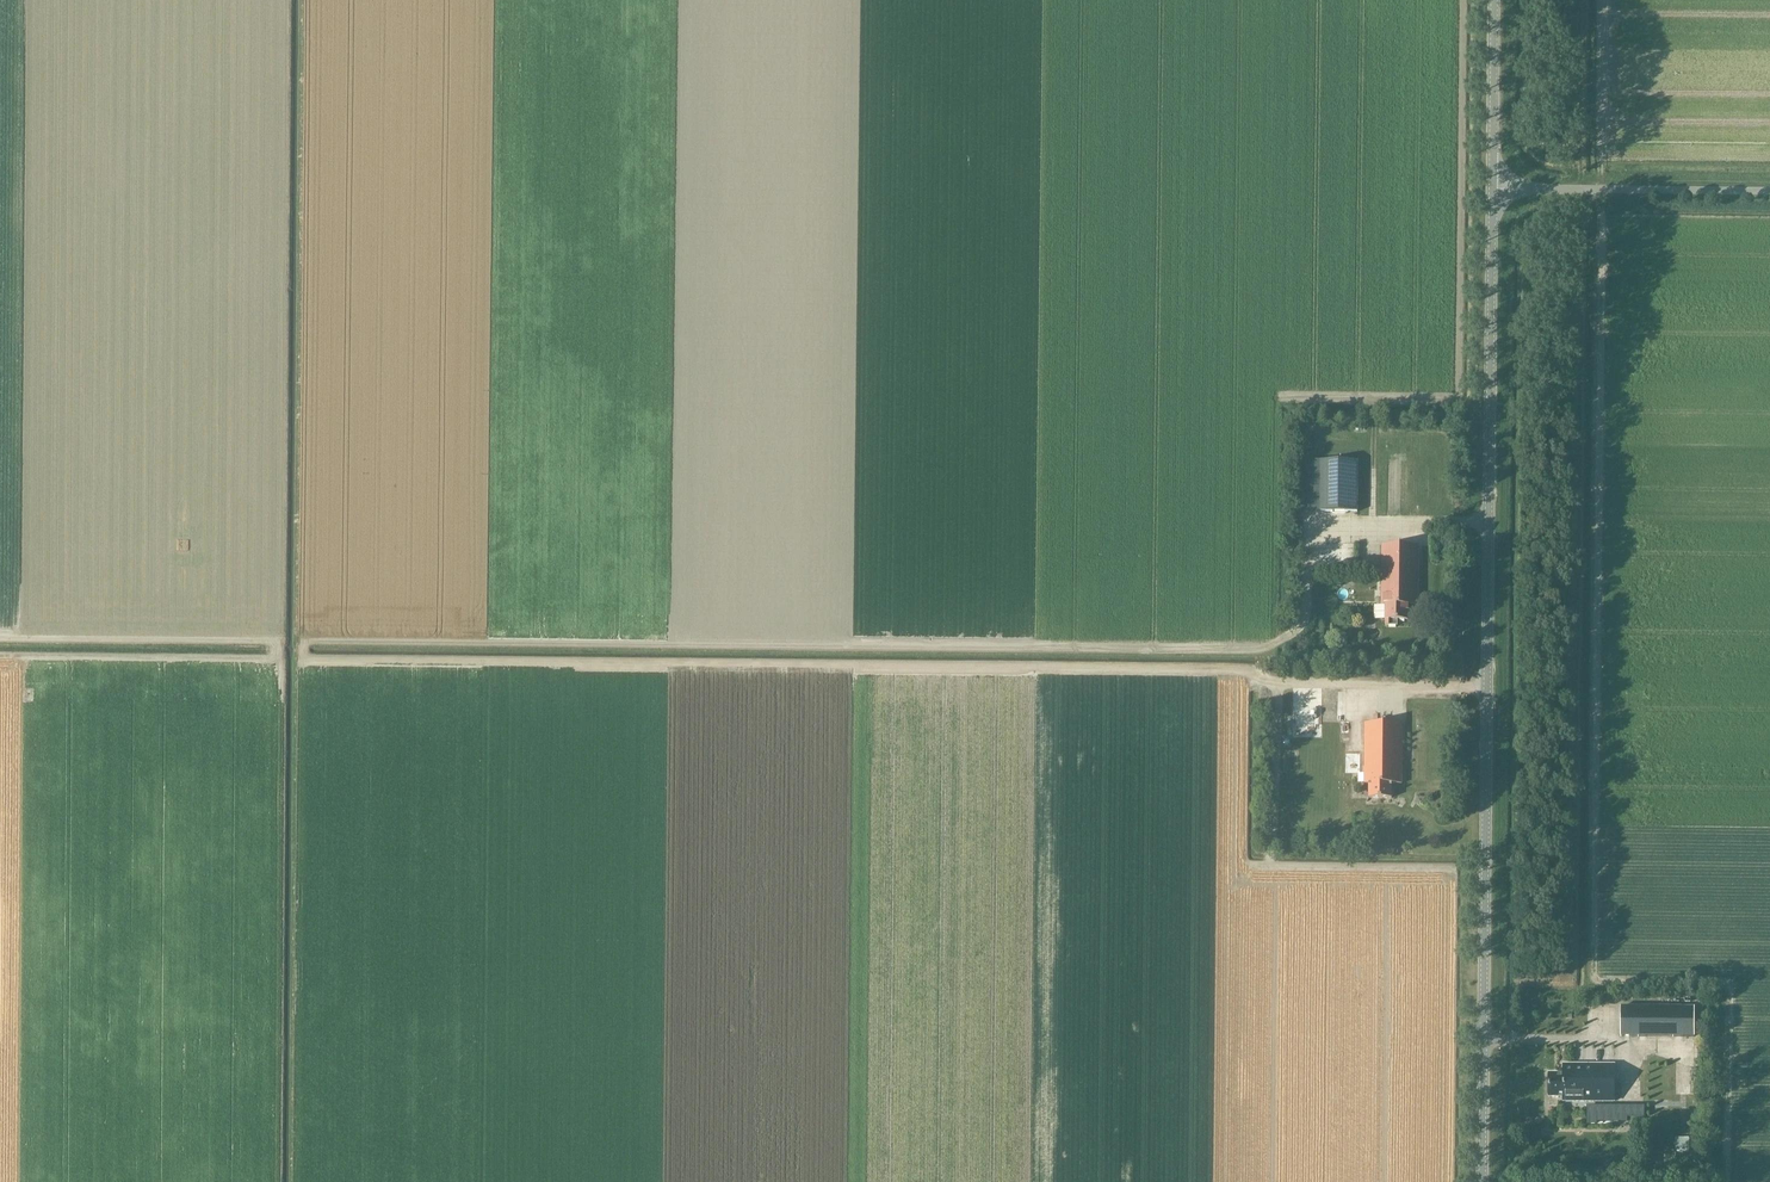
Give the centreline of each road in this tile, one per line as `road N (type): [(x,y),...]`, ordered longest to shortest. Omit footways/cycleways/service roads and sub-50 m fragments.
road 1 (unclassified): [(1481,1181),(1492,188)]
road 2 (unclassified): [(1492,188),(1769,191)]
road 3 (unclassified): [(1492,188),(1494,0)]

